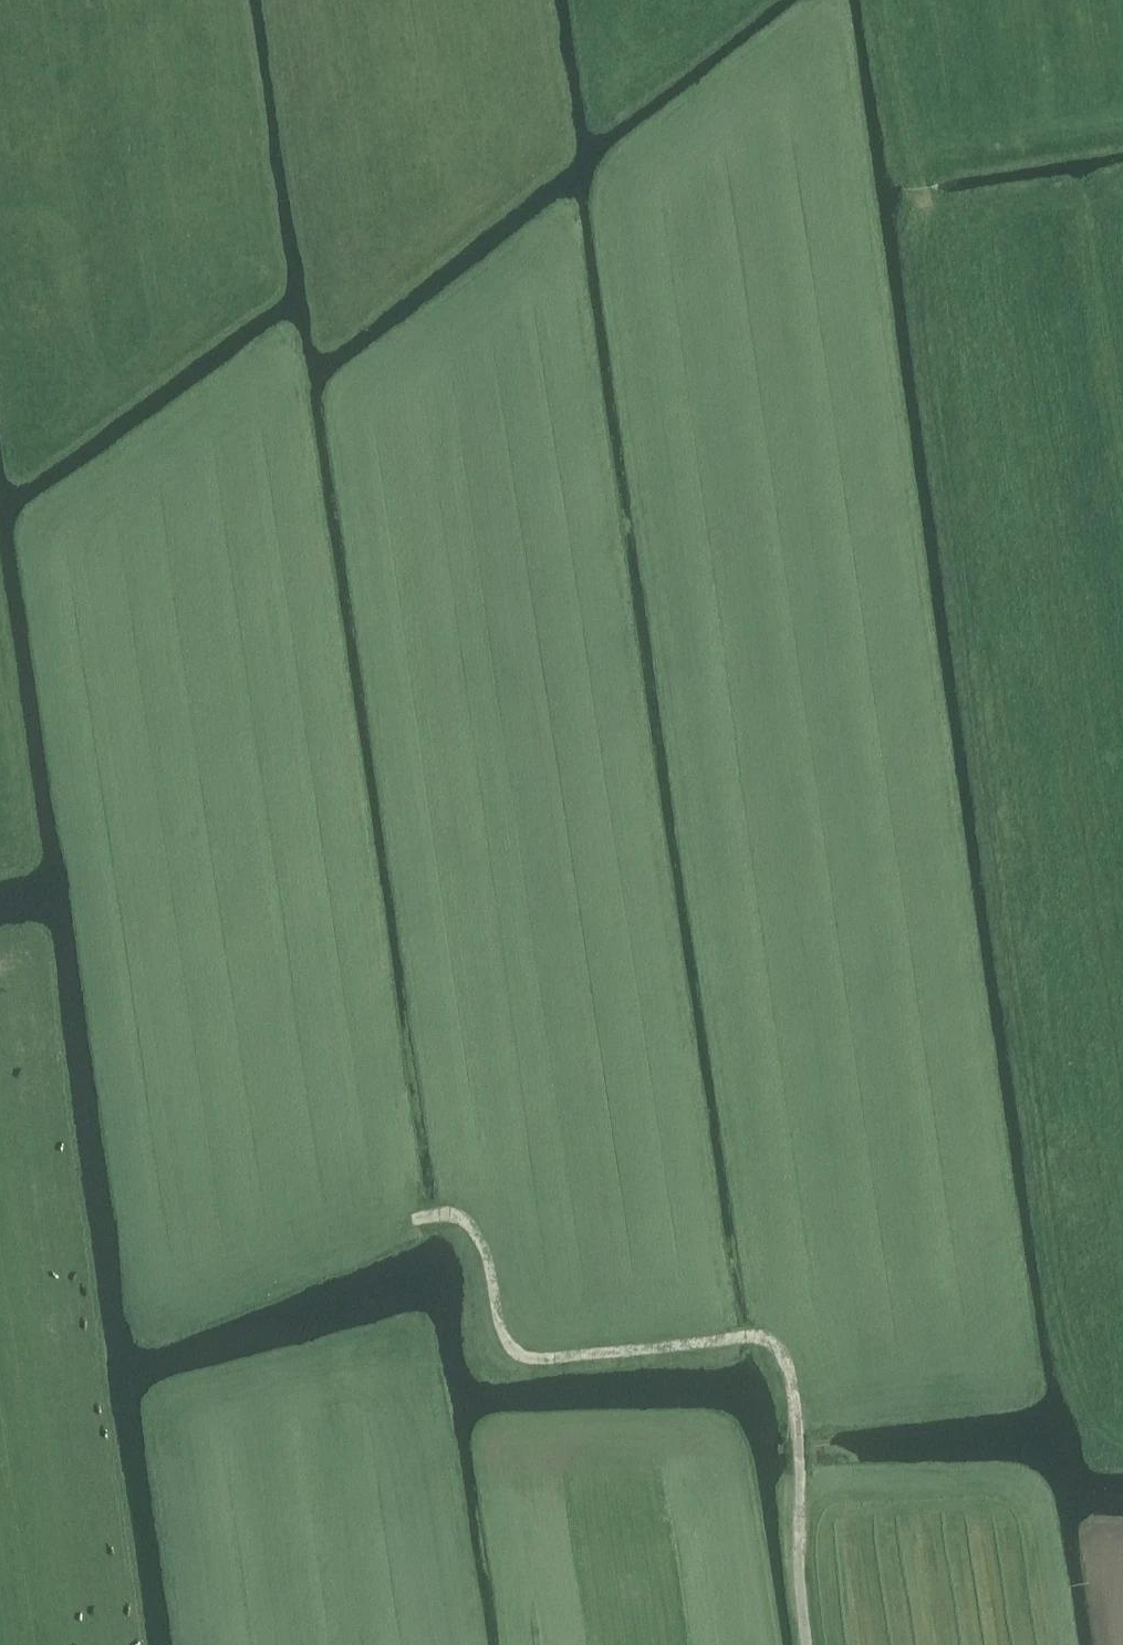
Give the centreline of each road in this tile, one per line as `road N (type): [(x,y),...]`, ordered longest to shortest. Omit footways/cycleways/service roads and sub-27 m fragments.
road 1 (track): [(418,1226),(441,1215),(476,1227),(505,1331),(523,1356),(568,1362),(762,1338),(789,1362),(802,1475),(798,1546),(812,1644)]

